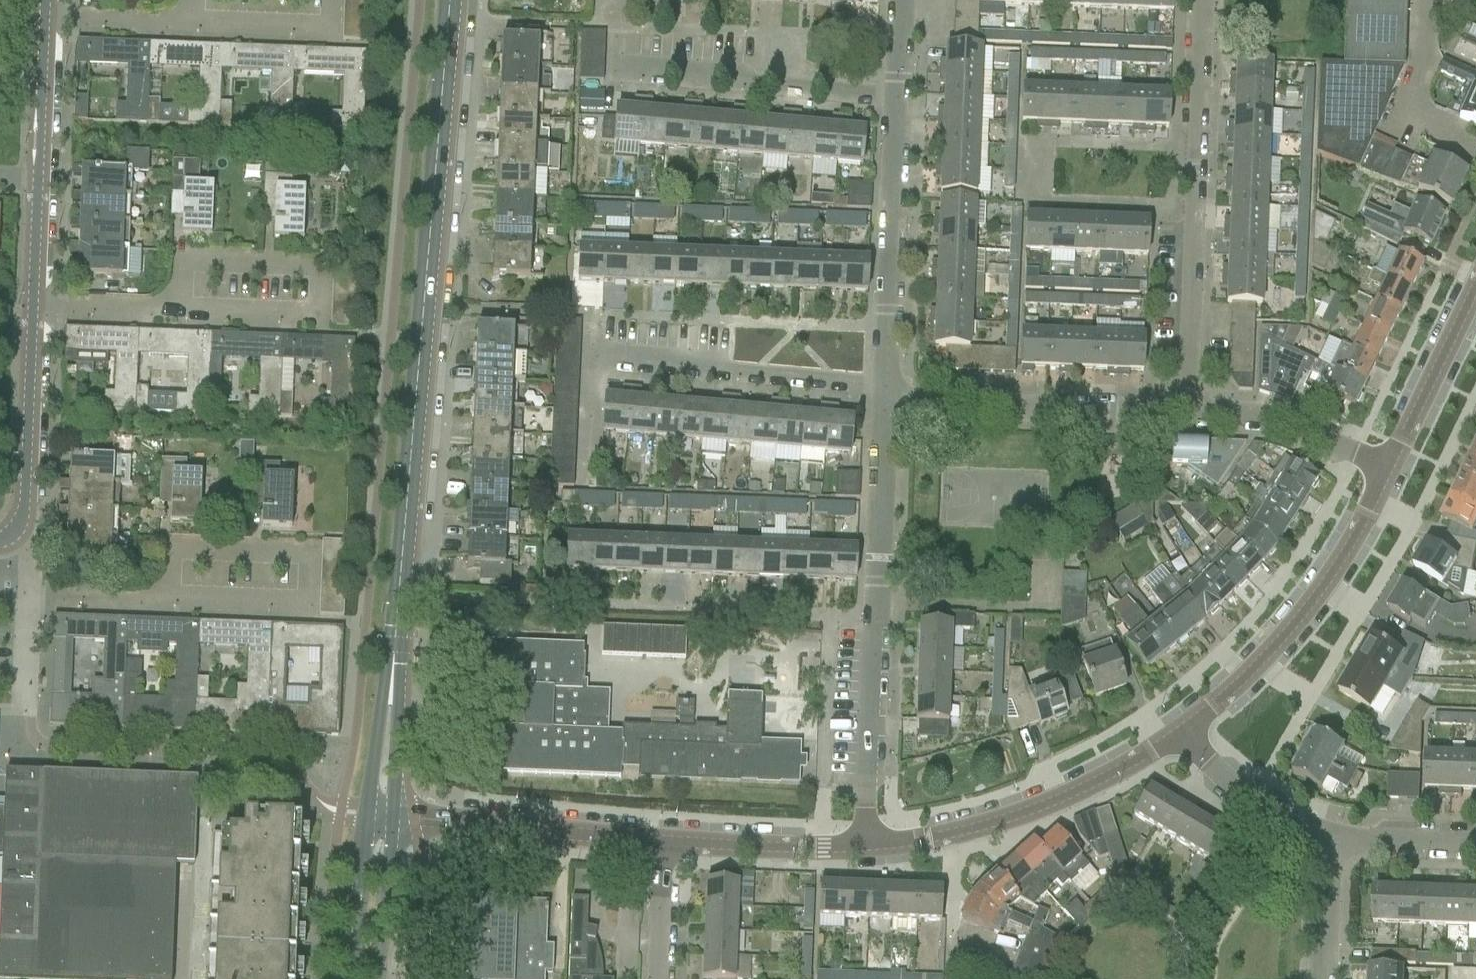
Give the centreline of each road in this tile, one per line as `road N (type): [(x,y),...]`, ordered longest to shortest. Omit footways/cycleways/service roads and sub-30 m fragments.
road 1 (secondary): [(387,687),(450,0)]
road 2 (unclassified): [(861,845),(884,390)]
road 3 (unclassified): [(1187,406),(1202,0)]
road 4 (tertiary): [(1179,738),(1258,669),(1326,584),(1386,468)]
road 5 (tertiary): [(861,845),(922,843),(1004,821),(1122,776),(1179,738)]
road 6 (residential): [(178,312),(316,319),(317,265),(181,260)]
road 7 (unclassified): [(884,390),(1187,406)]
road 8 (unclassified): [(884,390),(590,359)]
road 9 (unclassified): [(884,390),(902,95)]
road 10 (unclassified): [(902,95),(620,68)]
road 11 (tertiary): [(394,817),(666,841)]
road 12 (residential): [(172,602),(172,548),(306,552),(306,605)]
road 13 (tertiary): [(27,544),(29,307)]
road 14 (unclassified): [(1187,406),(1285,416),(1386,468)]
road 15 (tertiary): [(1386,468),(1475,282)]
road 16 (tertiary): [(666,841),(861,845)]
road 17 (unclassified): [(1325,836),(1237,790),(1179,738)]
road 18 (secondary): [(366,814),(347,978)]
road 19 (tertiary): [(42,20),(34,182)]
road 20 (secondary): [(377,978),(394,817)]
road 21 (residential): [(193,26),(42,20)]
road 22 (unclassified): [(1475,845),(1325,836)]
road 23 (residential): [(29,307),(178,312)]
road 24 (residential): [(172,602),(27,598)]
road 25 (unclassified): [(1321,978),(1325,836)]
road 26 (unclassified): [(661,978),(666,841)]
road 27 (residential): [(306,605),(172,602)]
road 28 (secondary): [(394,817),(396,724),(387,687)]
road 29 (secondary): [(387,687),(366,814)]
road 30 (residential): [(320,31),(193,26)]
road 31 (tertiary): [(34,182),(29,307)]

